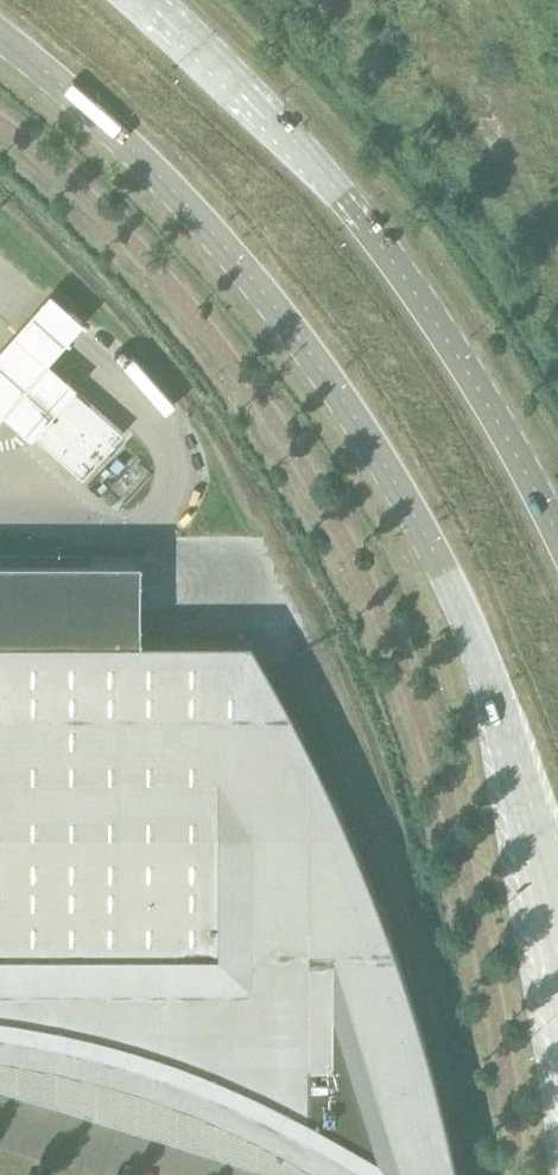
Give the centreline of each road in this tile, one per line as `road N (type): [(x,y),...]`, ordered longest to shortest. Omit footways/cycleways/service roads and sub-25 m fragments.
road 1 (secondary): [(0,35),(174,189),(321,367),(462,613),(534,812),(557,904)]
road 2 (secondary): [(557,537),(462,359),(388,251),(304,152),(148,0)]

